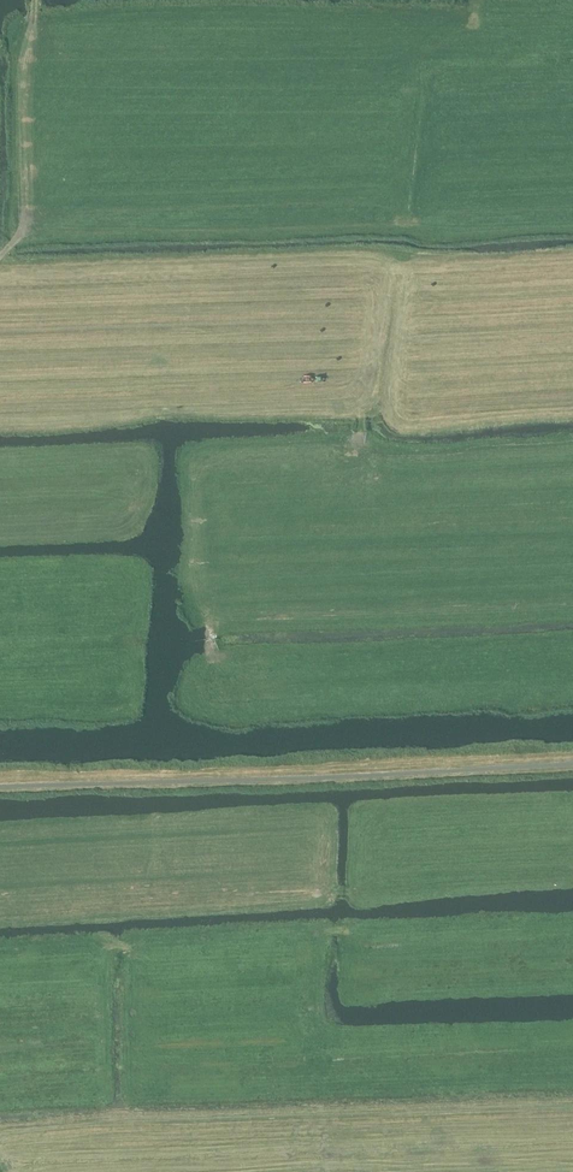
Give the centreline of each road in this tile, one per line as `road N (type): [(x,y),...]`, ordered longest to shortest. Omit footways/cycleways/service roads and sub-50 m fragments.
road 1 (track): [(0,256),(20,226),(18,43),(33,22),(34,0)]

